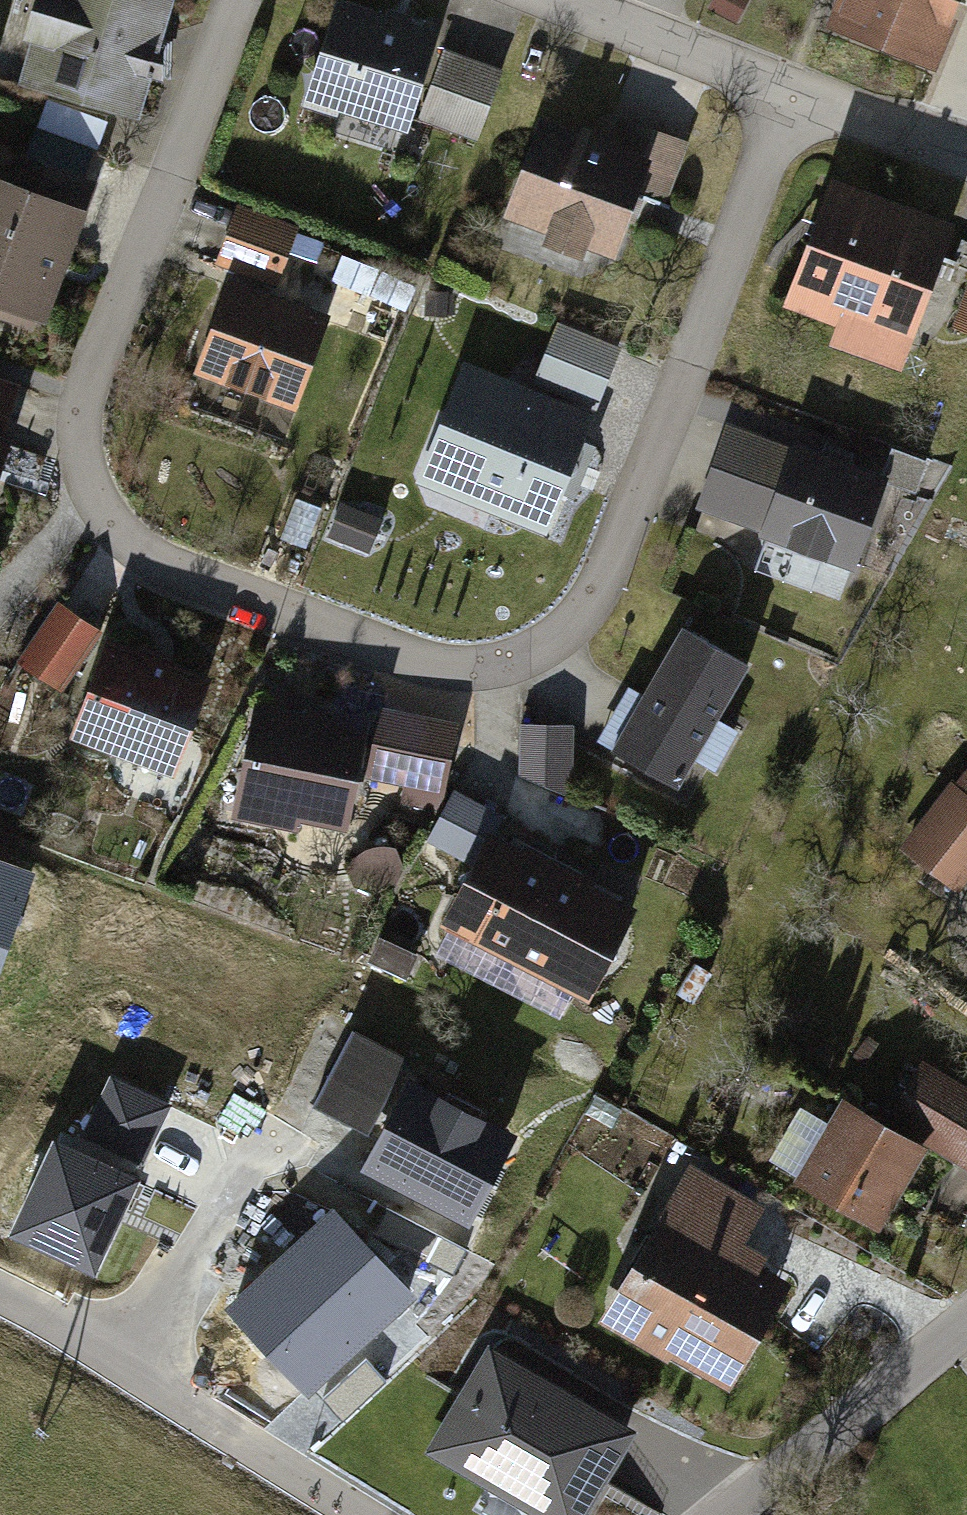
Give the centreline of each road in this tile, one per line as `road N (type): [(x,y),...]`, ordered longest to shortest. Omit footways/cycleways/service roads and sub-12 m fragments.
road 1 (residential): [(240,0),(80,395),(76,427),(88,473),(129,539),(418,654),(470,667),(496,666),(545,642),(601,587),(790,91)]
road 2 (residential): [(0,1289),(363,1514)]
road 3 (tertiary): [(966,1324),(729,1514)]
road 4 (residential): [(790,91),(563,0)]
road 5 (residential): [(966,153),(790,91)]

